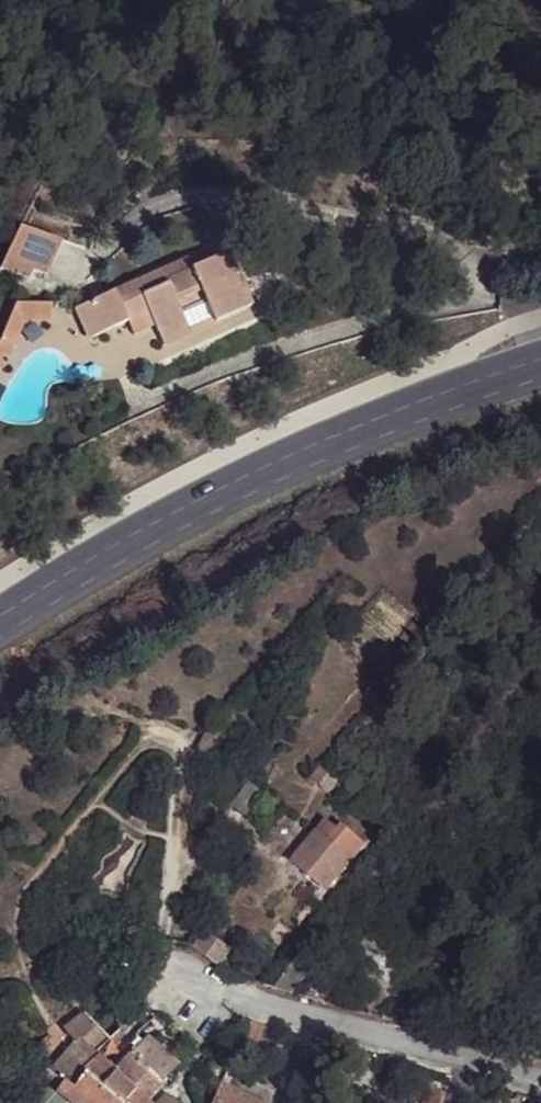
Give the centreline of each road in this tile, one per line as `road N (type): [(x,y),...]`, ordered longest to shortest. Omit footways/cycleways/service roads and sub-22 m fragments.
road 1 (secondary): [(0,614),(123,532),(264,465),(540,359)]
road 2 (residential): [(138,972),(540,1081)]

